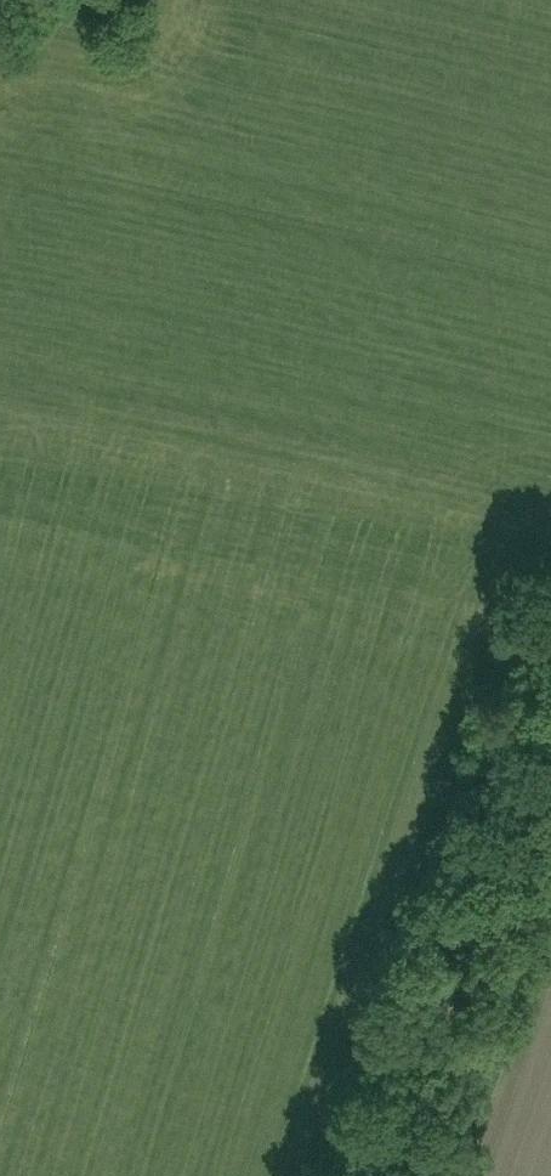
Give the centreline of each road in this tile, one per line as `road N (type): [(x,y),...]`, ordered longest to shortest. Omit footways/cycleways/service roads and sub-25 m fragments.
road 1 (track): [(550,906),(460,1175)]

